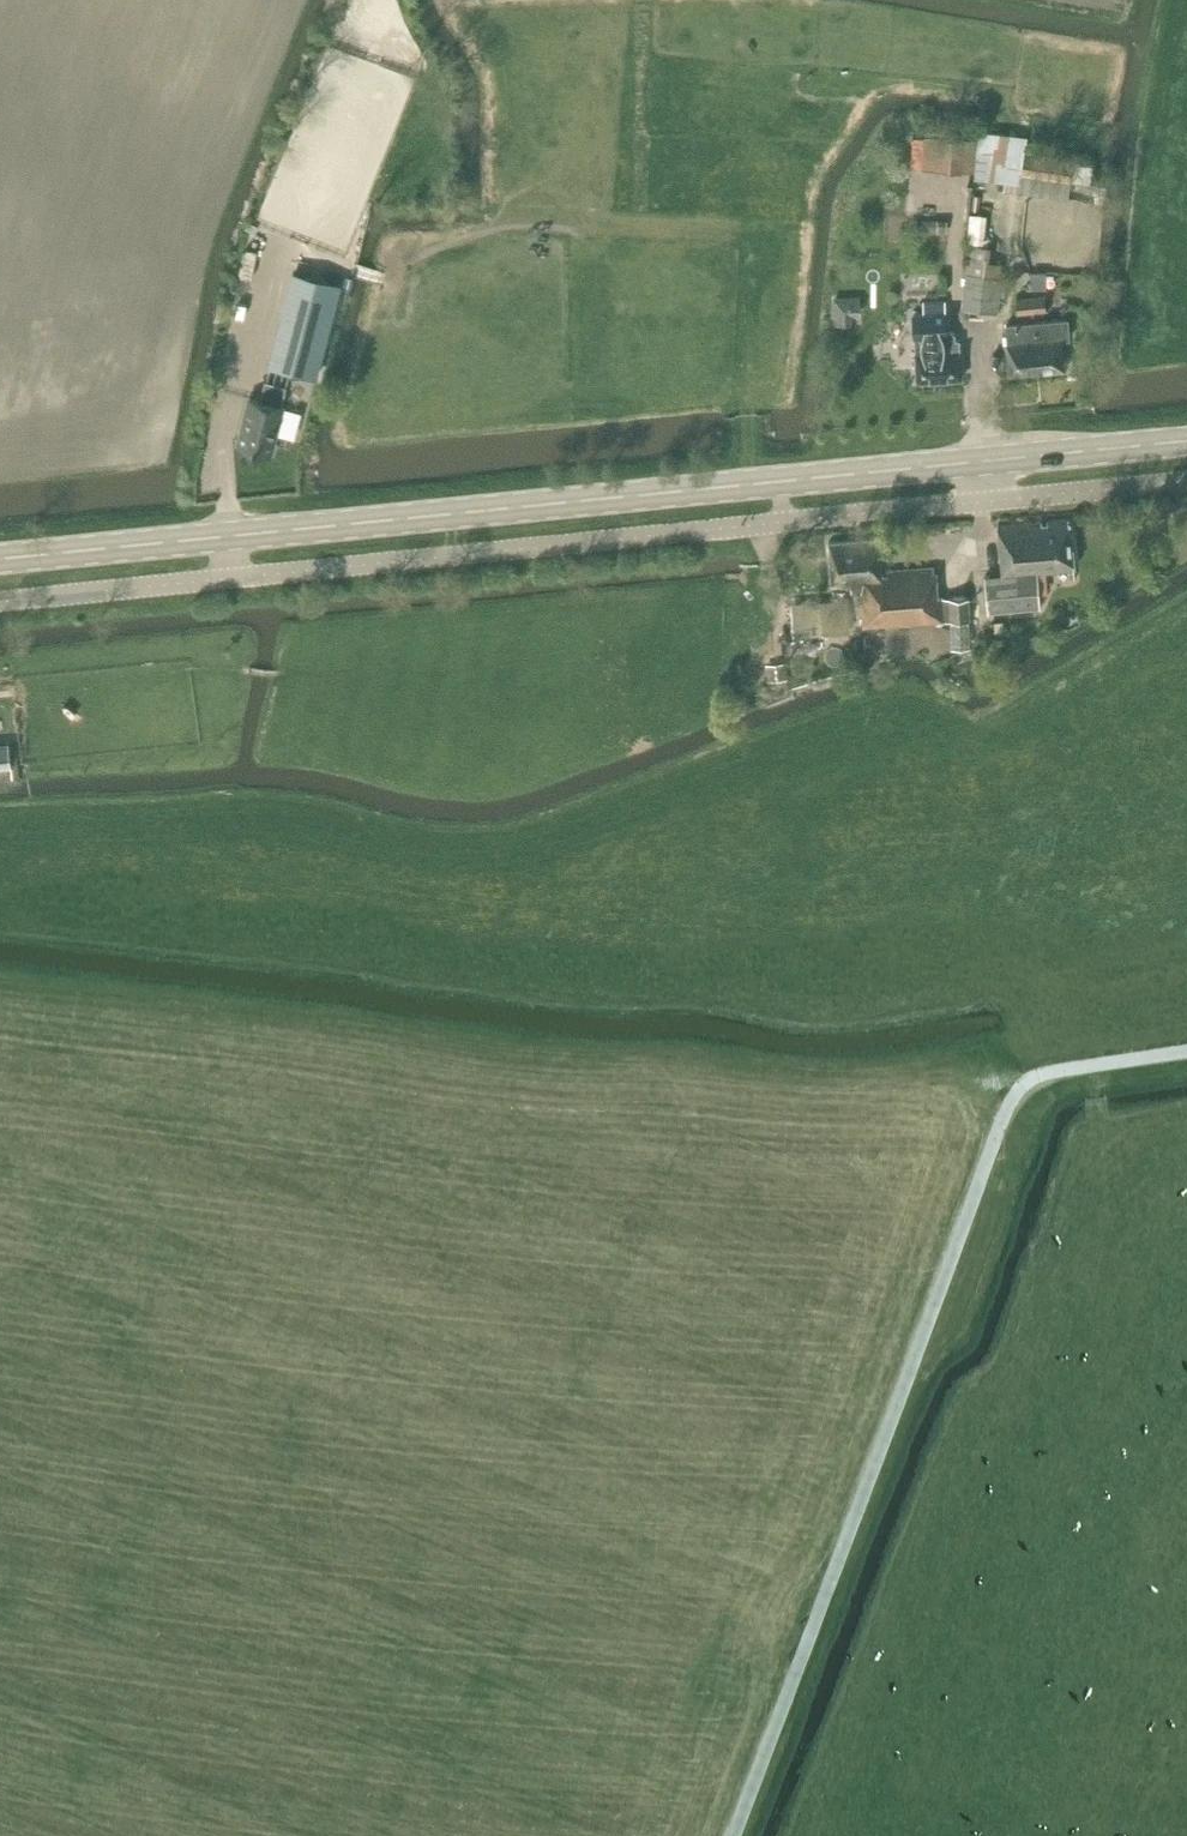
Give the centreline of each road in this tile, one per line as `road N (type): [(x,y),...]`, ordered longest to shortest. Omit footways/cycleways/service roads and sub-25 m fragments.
road 1 (secondary): [(0,559),(1186,442)]
road 2 (track): [(732,1835),(1016,1095),(1053,1072),(1186,1051)]

